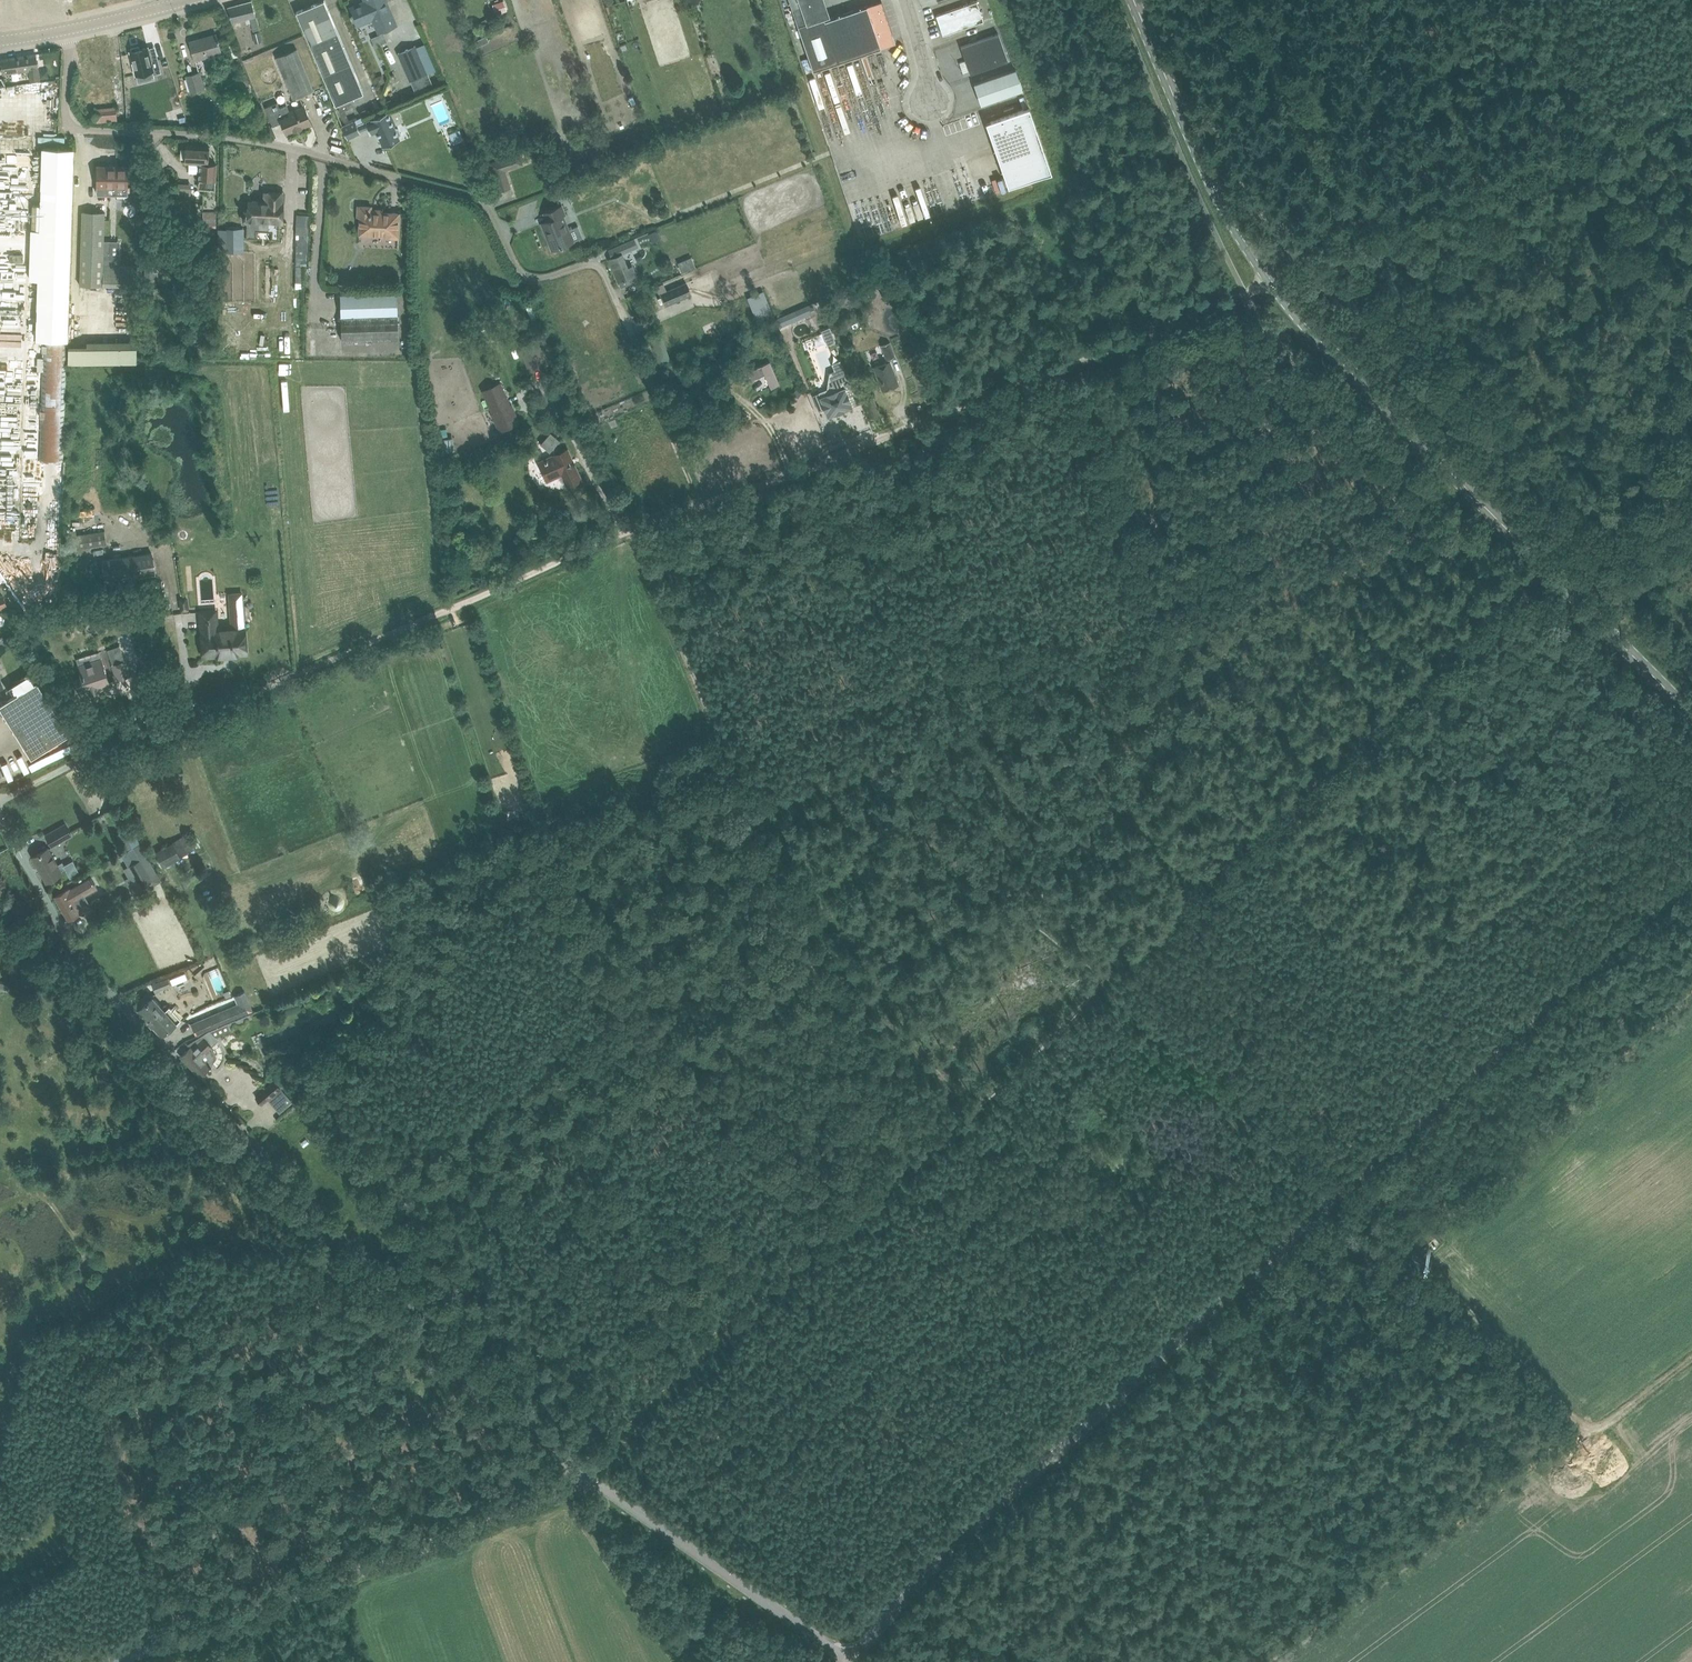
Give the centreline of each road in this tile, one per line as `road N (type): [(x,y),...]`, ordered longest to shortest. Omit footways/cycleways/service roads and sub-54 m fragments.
road 1 (unclassified): [(851,1660),(933,1566),(1691,871)]
road 2 (primary): [(1691,716),(1287,302),(1211,181),(1134,0)]
road 3 (unclassified): [(590,1475),(119,1001),(80,959),(0,818)]
road 4 (unclassified): [(615,294),(598,264),(548,277),(525,273),(486,201),(472,194),(285,143),(74,123),(69,30)]
road 5 (track): [(700,503),(974,406),(1245,293)]
road 6 (unclassified): [(77,1661),(590,1475)]
road 7 (track): [(279,673),(700,503)]
road 8 (unclassified): [(851,1660),(590,1475)]
road 9 (unclassified): [(0,803),(279,673)]
road 10 (track): [(615,294),(700,503)]

